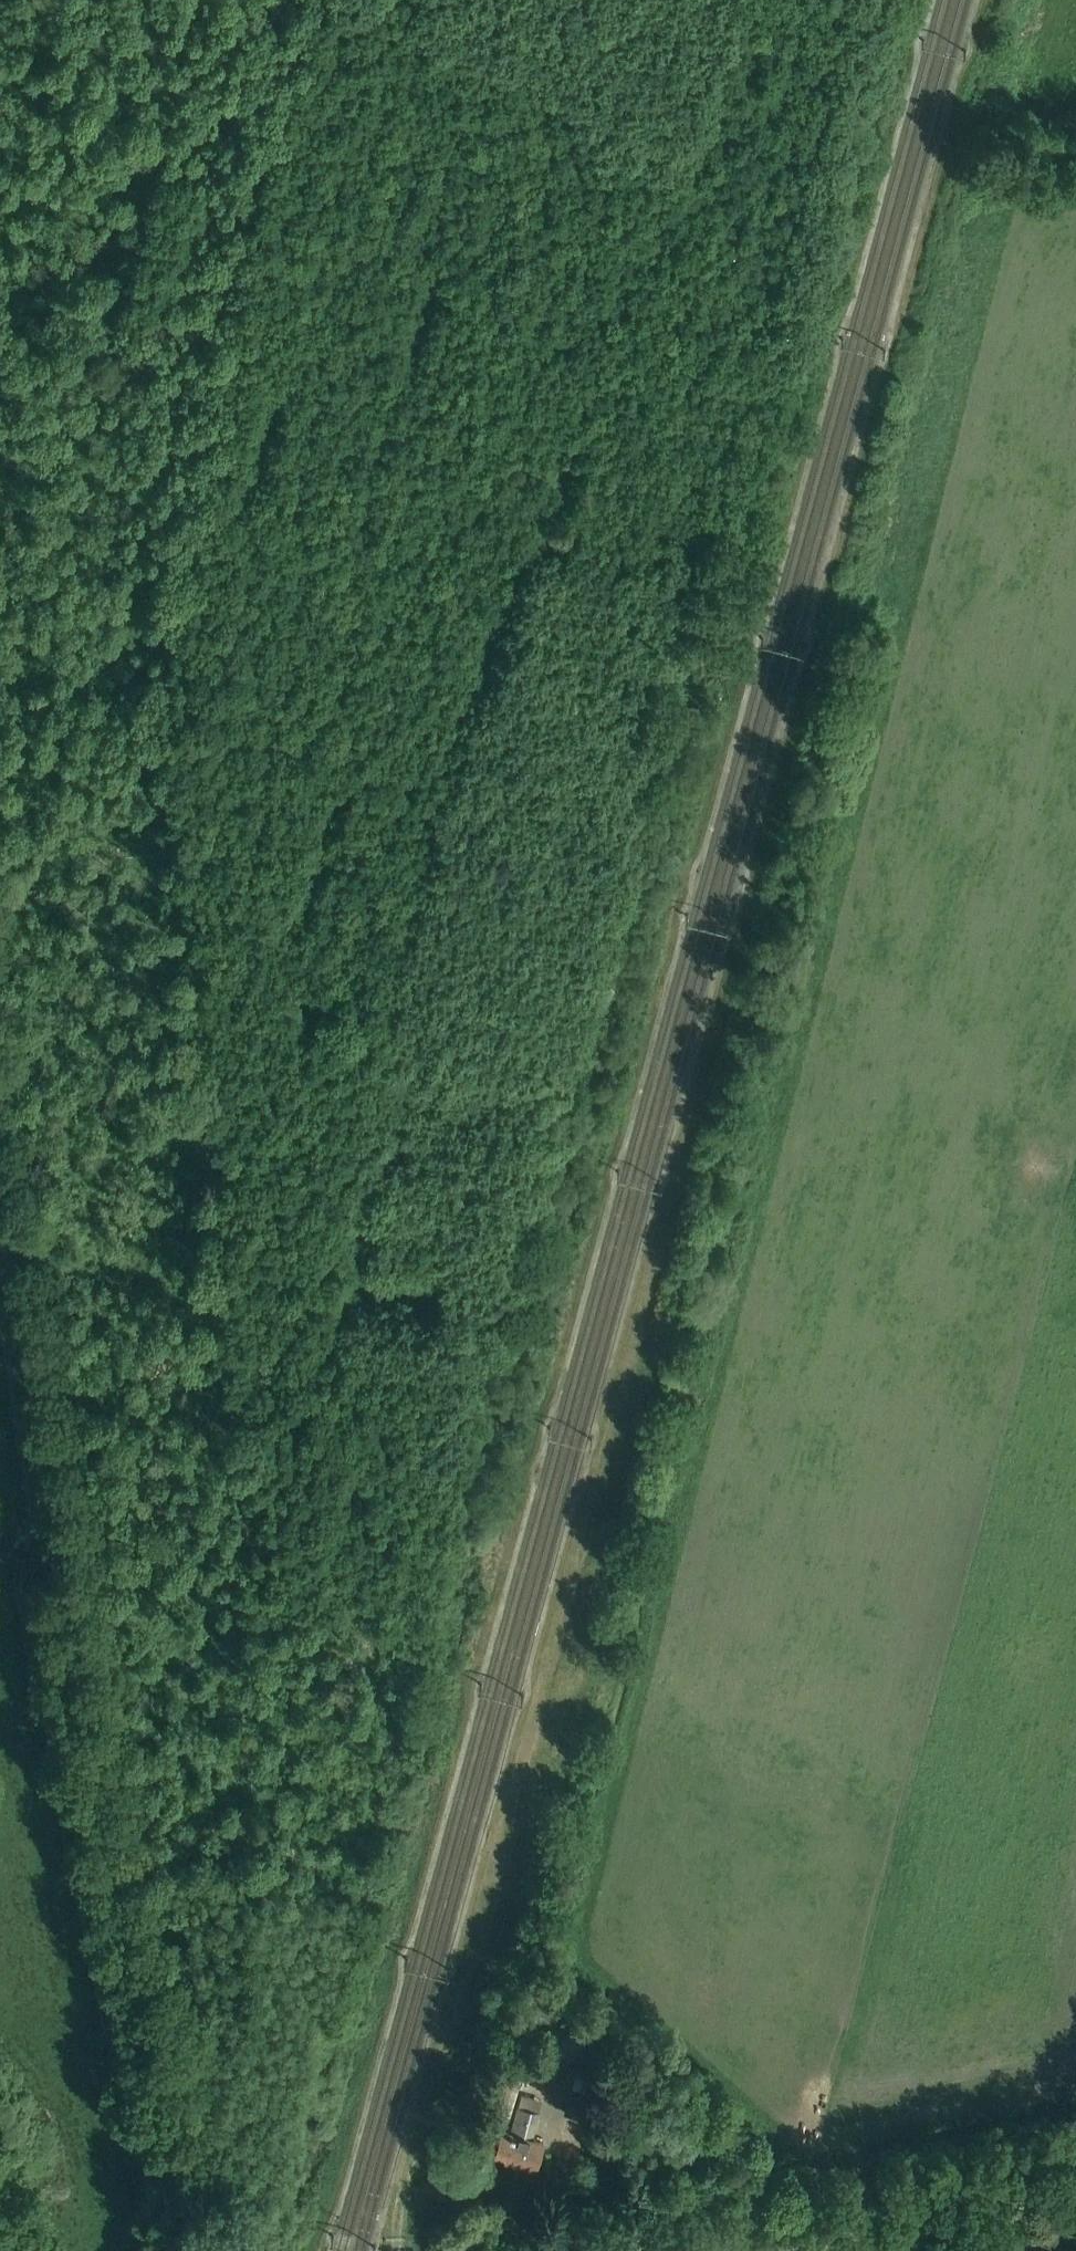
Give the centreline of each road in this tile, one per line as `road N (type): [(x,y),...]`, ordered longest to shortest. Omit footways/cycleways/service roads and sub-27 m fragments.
road 1 (track): [(154,2250),(34,1542),(34,1411),(0,1133)]
road 2 (tertiary): [(1075,2146),(588,2250)]

